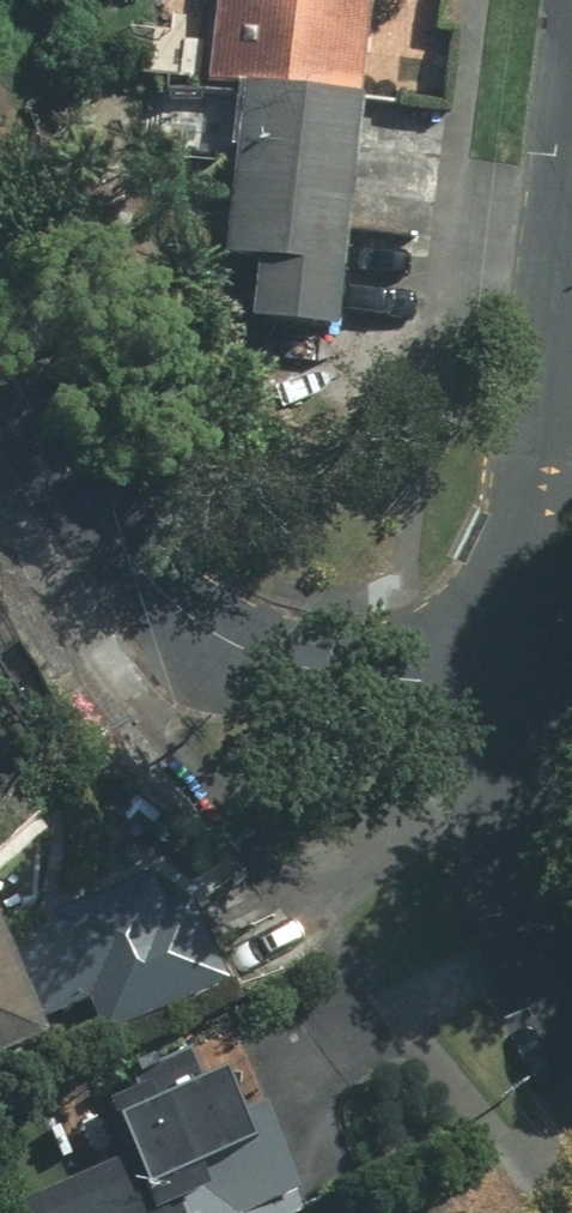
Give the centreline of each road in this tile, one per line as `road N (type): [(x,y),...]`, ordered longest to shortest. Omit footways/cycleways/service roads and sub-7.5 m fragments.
road 1 (residential): [(0,356),(106,527),(153,582),(214,630),(278,662),(526,688)]
road 2 (residential): [(571,309),(526,688)]
road 3 (residential): [(526,688),(523,908),(545,1011),(571,1053)]

